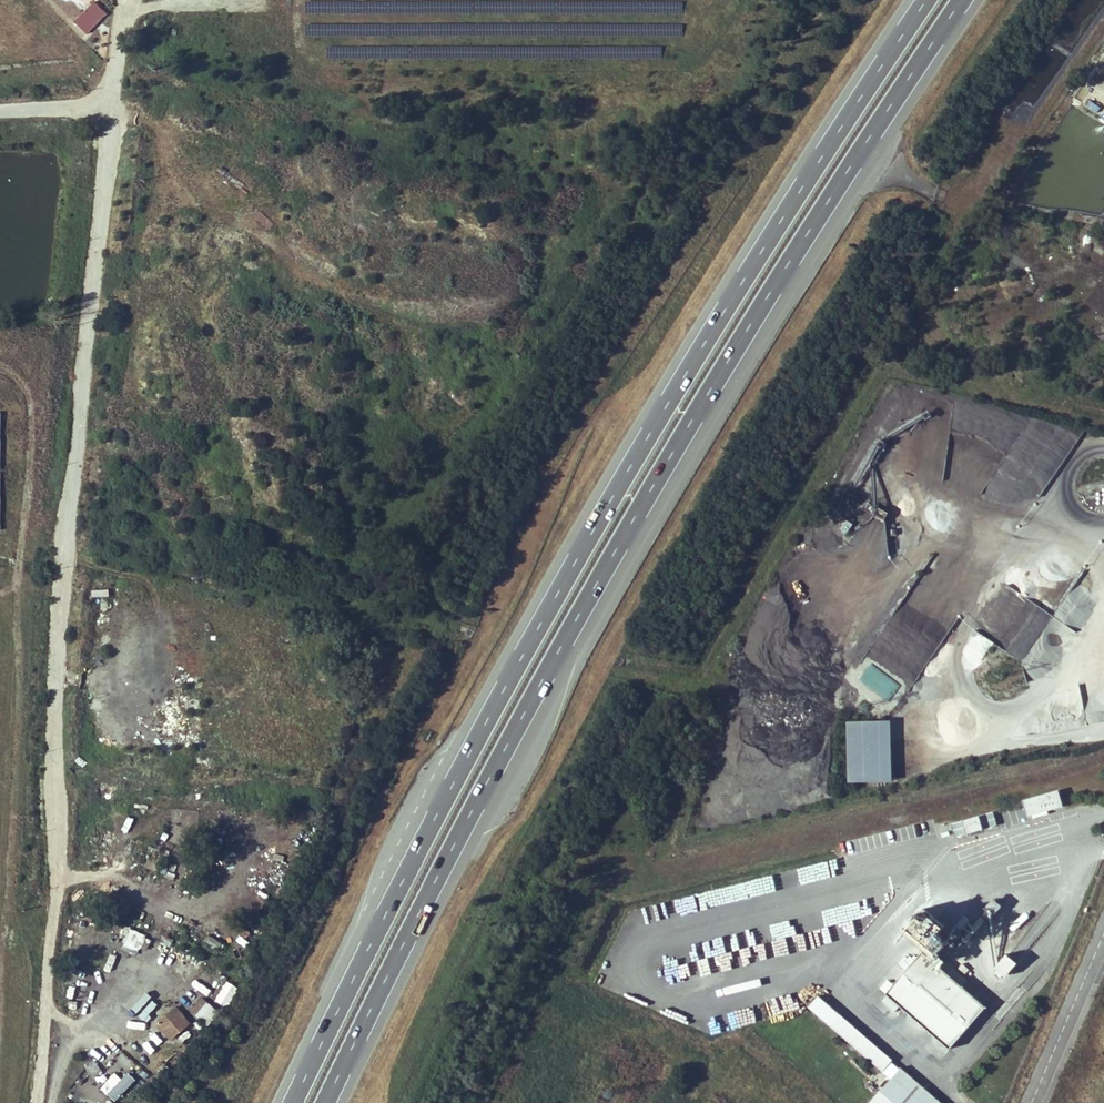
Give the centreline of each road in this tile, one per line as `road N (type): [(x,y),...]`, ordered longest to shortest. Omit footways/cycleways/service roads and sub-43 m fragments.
road 1 (motorway): [(324,1102),(500,757),(654,481),(962,0)]
road 2 (motorway): [(927,0),(627,471),(435,815),(292,1102)]
road 3 (unclassified): [(37,1102),(58,874),(58,655),(111,103)]

